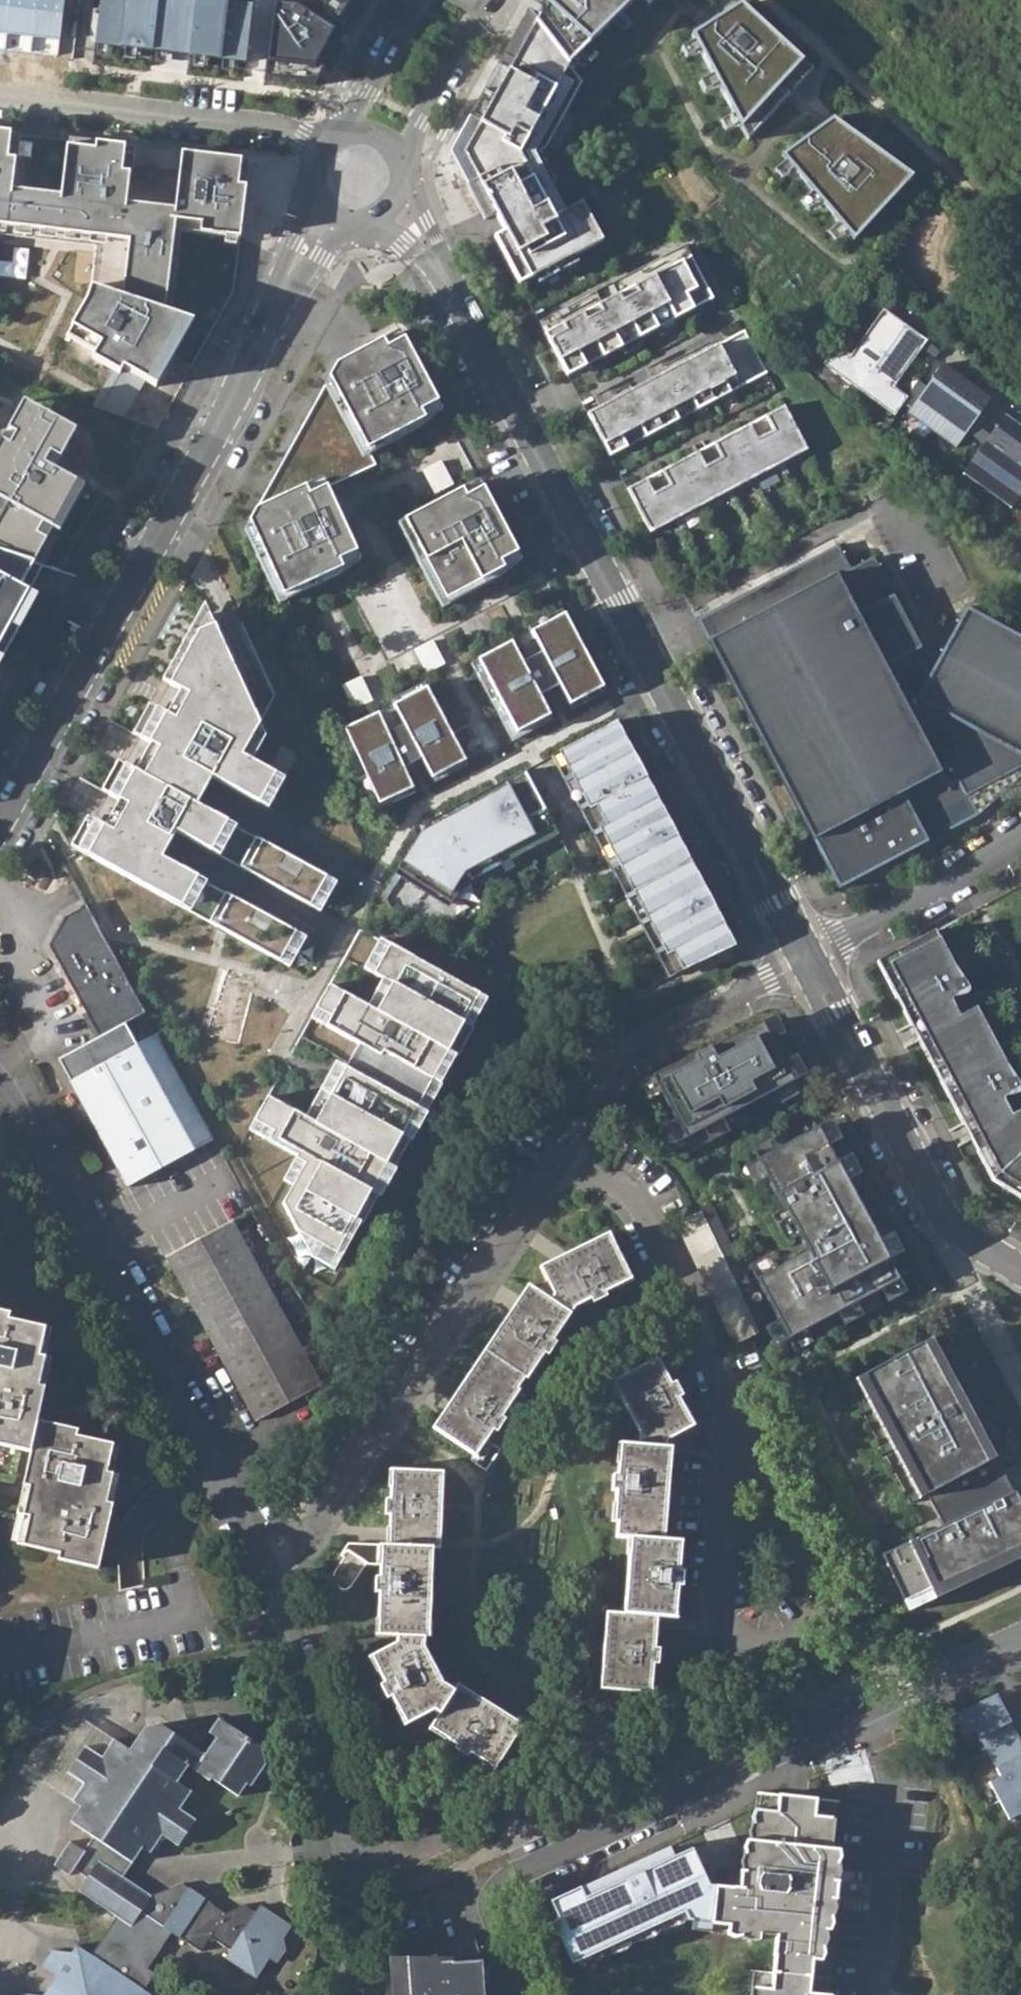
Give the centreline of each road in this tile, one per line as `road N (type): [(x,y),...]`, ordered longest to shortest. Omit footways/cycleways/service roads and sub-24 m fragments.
road 1 (residential): [(359,174),(397,196),(805,958)]
road 2 (secondary): [(359,174),(305,250),(0,820)]
road 3 (residential): [(1020,1641),(514,1878),(495,1909),(518,1994)]
road 4 (residential): [(0,1096),(269,1572)]
road 5 (residential): [(730,1397),(796,1494),(820,1559),(819,1600),(801,1635),(747,1642),(720,1625),(708,1595),(721,1449)]
road 6 (residential): [(269,1572),(553,1150)]
road 7 (residential): [(269,1572),(320,1718),(346,1828),(358,1933),(345,1994)]
road 8 (residential): [(805,958),(943,1217),(1020,1275)]
road 9 (residential): [(0,95),(300,134),(359,174)]
road 10 (residential): [(553,1150),(603,1075),(649,1035),(805,958)]
road 11 (residential): [(553,1150),(643,1212),(730,1397)]
road 12 (residential): [(805,958),(1020,835)]
road 13 (secondary): [(449,0),(359,174)]

